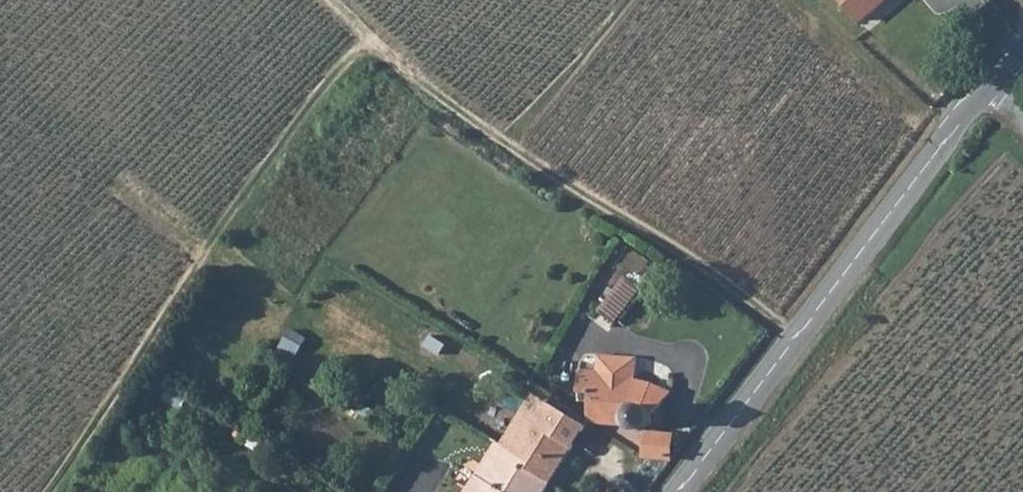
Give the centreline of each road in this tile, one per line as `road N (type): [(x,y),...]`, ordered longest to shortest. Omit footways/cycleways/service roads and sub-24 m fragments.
road 1 (track): [(798,339),(722,280),(501,143),(332,0)]
road 2 (track): [(34,491),(208,256),(361,28)]
road 3 (tertiary): [(679,491),(956,130),(1022,55)]

